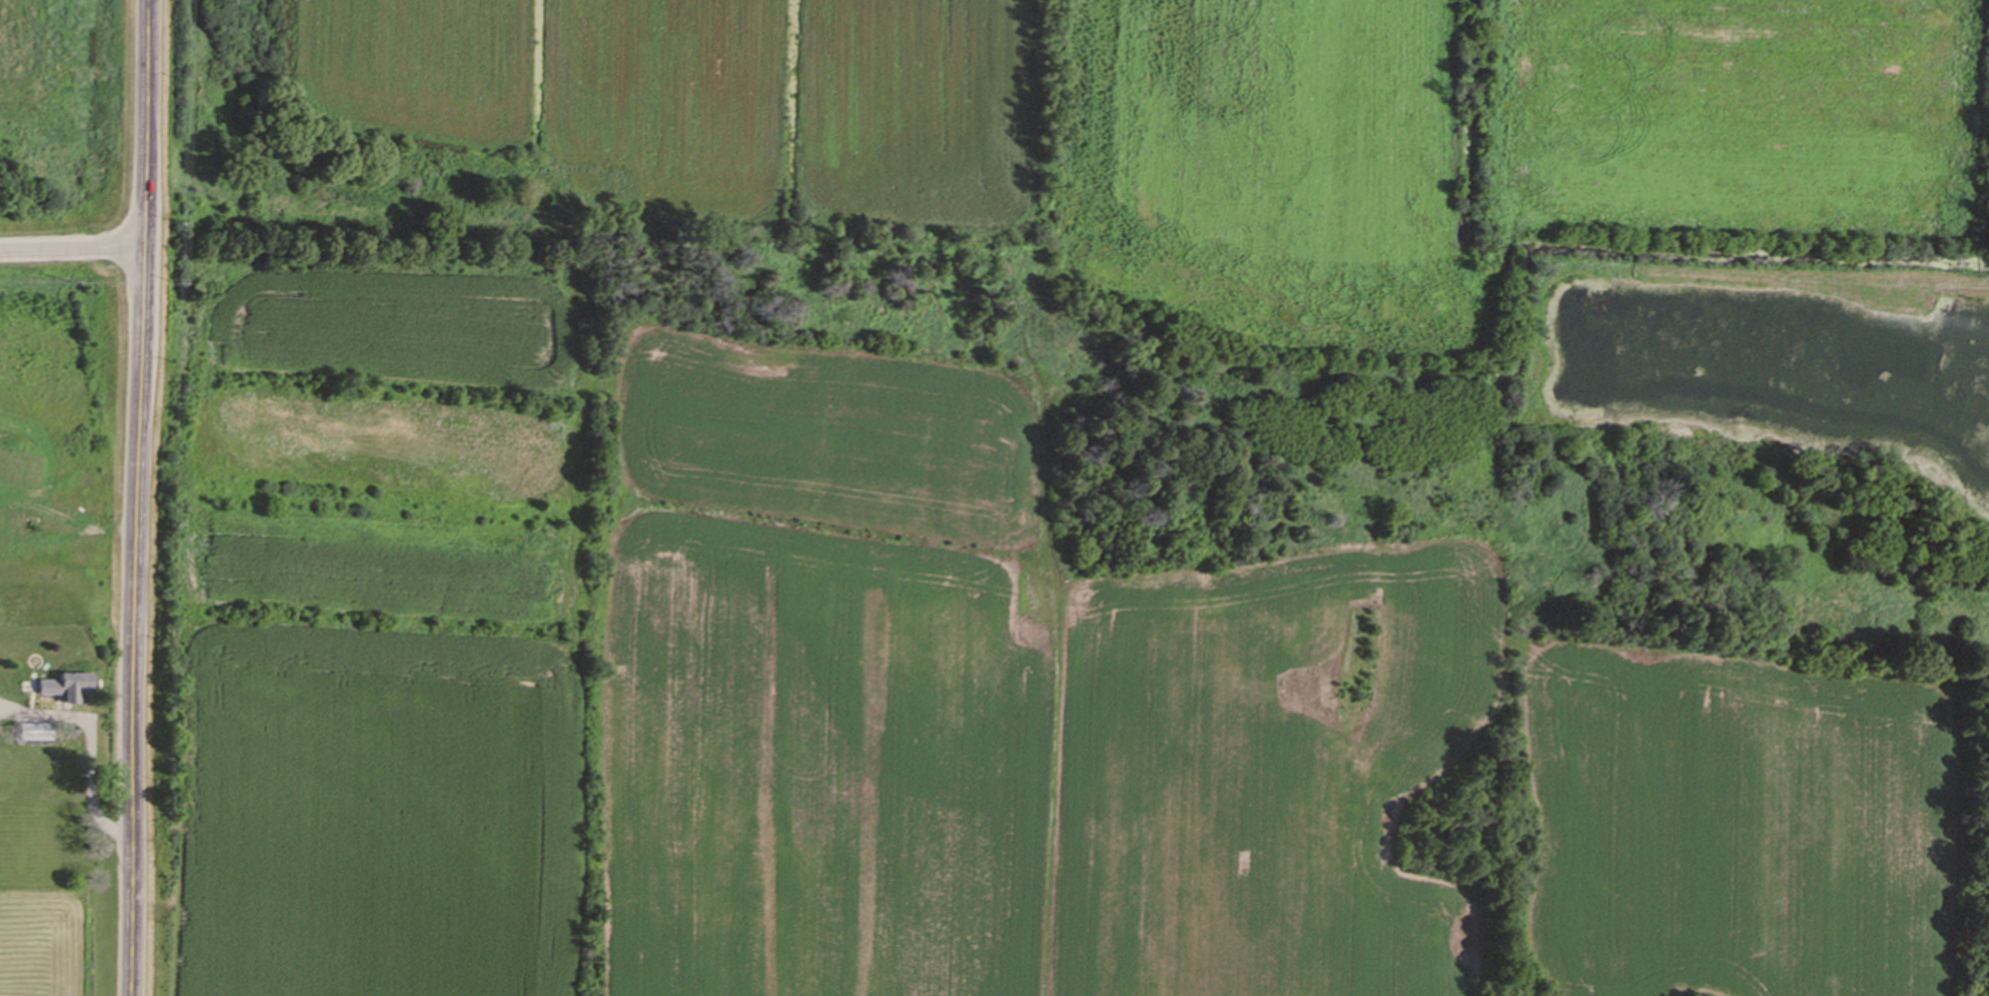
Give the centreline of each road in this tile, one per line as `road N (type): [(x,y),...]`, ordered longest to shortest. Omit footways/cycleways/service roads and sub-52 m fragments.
road 1 (secondary): [(133,995),(148,0)]
road 2 (residential): [(0,250),(145,246)]

